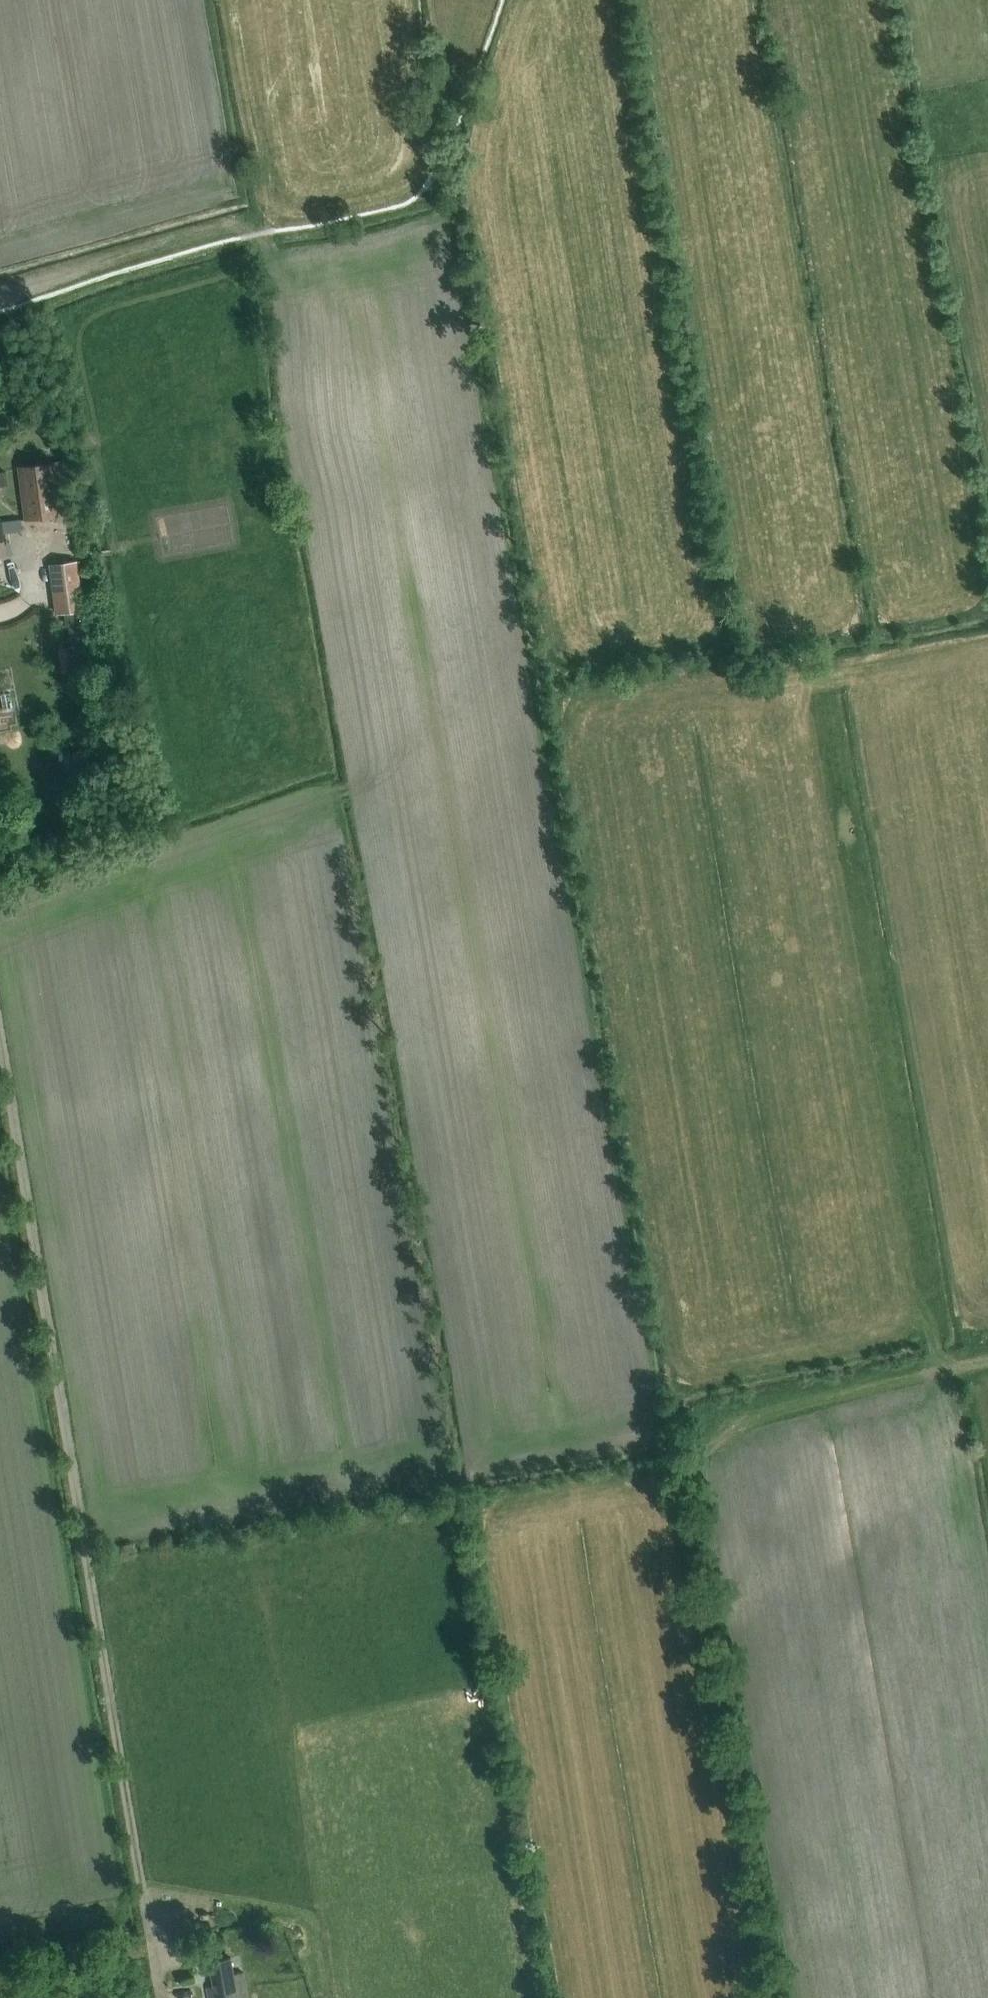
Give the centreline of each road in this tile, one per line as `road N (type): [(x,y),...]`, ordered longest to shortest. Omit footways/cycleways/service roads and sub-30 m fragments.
road 1 (track): [(157,1997),(0,1044)]

